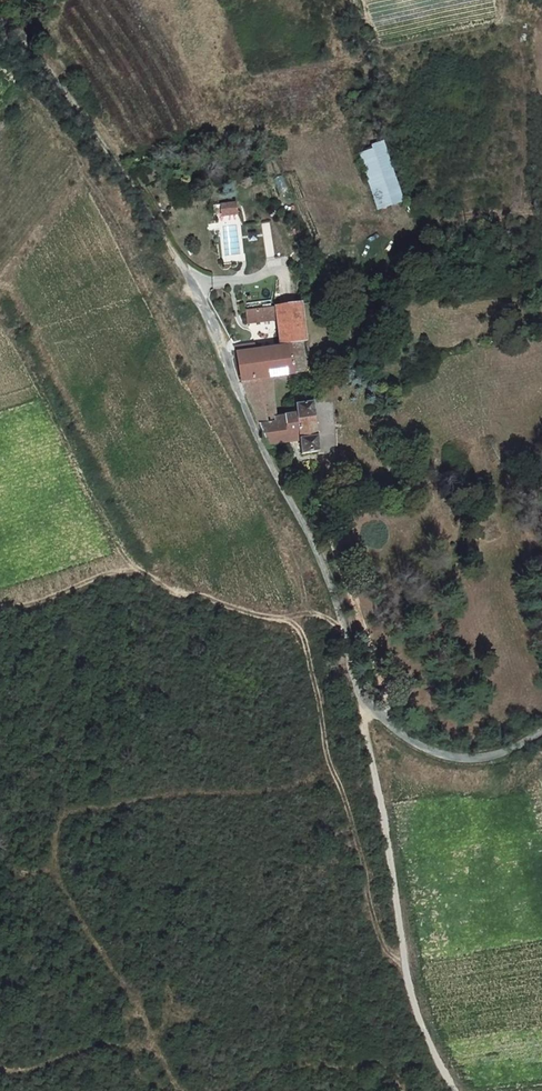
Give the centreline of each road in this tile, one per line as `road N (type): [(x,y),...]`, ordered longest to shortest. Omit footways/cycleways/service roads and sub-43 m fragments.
road 1 (track): [(405,967),(377,930),(299,628),(178,593),(143,572),(102,575),(0,610)]
road 2 (unclassified): [(182,270),(342,620),(356,691)]
road 3 (track): [(356,691),(407,979),(455,1090)]
road 4 (track): [(0,30),(106,155),(182,270)]
road 5 (unclassified): [(541,730),(486,757),(452,757),(419,745),(356,691)]

